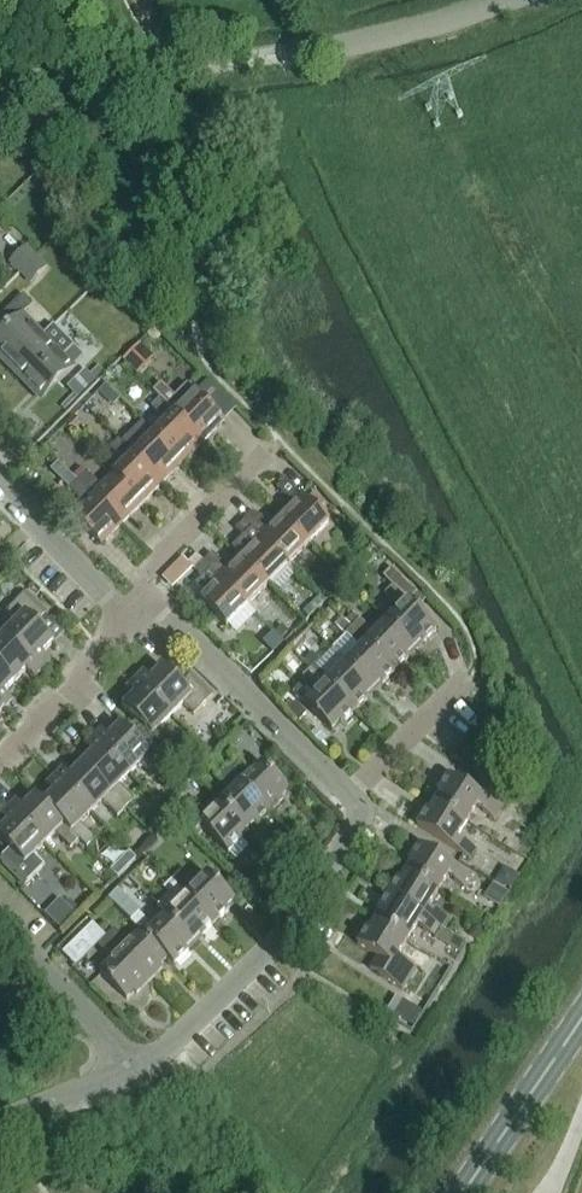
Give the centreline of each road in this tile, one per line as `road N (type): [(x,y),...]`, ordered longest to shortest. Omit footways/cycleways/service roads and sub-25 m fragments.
road 1 (residential): [(131,1075),(180,1044),(311,906),(352,835),(352,805)]
road 2 (residential): [(352,805),(175,624),(139,612)]
road 3 (residential): [(139,612),(145,575),(268,455)]
road 4 (residential): [(0,766),(19,754),(139,612)]
road 5 (secondary): [(467,1192),(581,1024)]
road 6 (residential): [(131,1075),(0,928)]
road 7 (residential): [(139,612),(95,588),(0,489)]
road 8 (residential): [(0,82),(170,71)]
road 9 (residential): [(352,805),(465,684)]
road 10 (residential): [(0,1123),(131,1075)]

